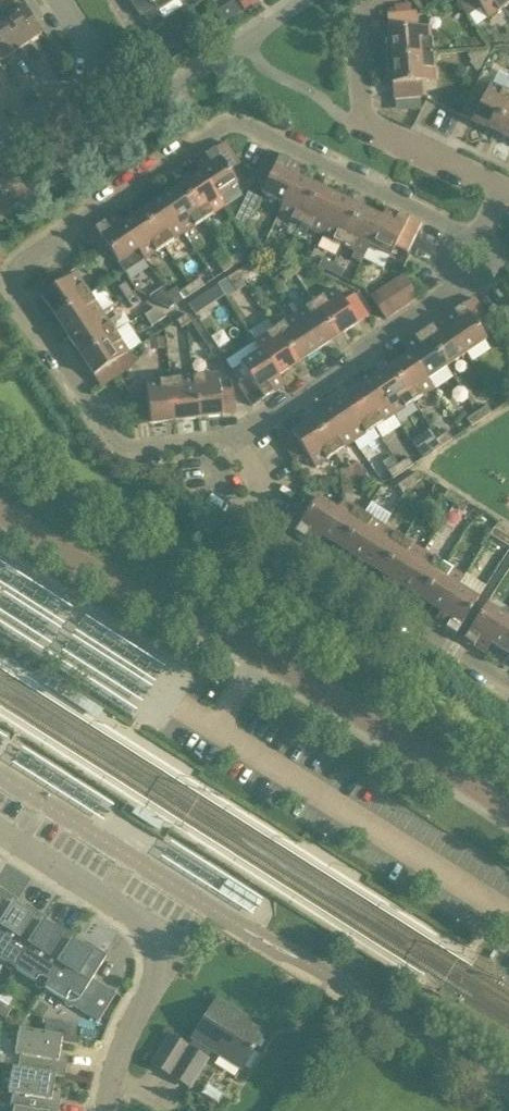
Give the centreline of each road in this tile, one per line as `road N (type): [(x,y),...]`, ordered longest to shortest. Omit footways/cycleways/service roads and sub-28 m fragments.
road 1 (residential): [(479,246),(244,122),(20,263),(11,276),(16,289),(123,447),(232,435)]
road 2 (tertiary): [(508,810),(259,653),(134,595),(0,513)]
road 3 (residential): [(106,1110),(124,1042),(178,943),(0,831)]
road 4 (residential): [(232,435),(252,478),(257,521),(270,534),(508,683)]
road 5 (residential): [(232,435),(457,284),(479,246)]
road 6 (residential): [(504,188),(365,120),(358,24),(393,0)]
road 7 (residential): [(508,1089),(269,944)]
road 8 (residential): [(0,153),(91,66),(61,0)]

